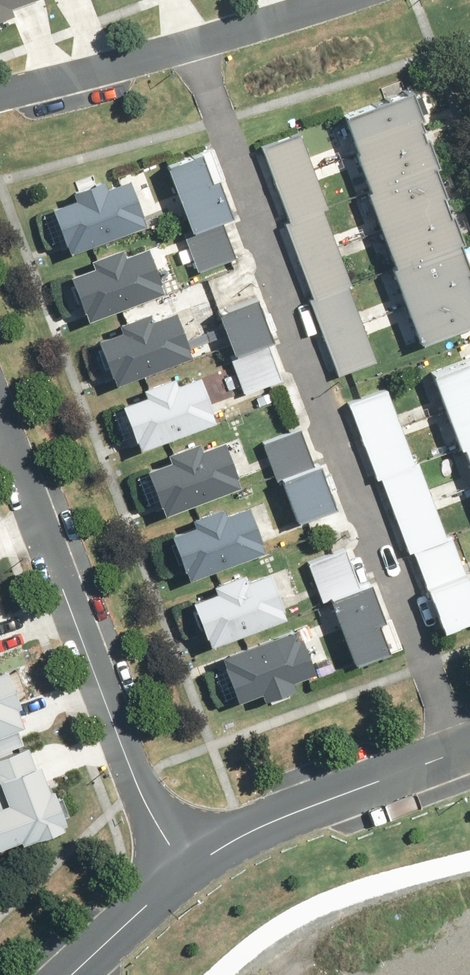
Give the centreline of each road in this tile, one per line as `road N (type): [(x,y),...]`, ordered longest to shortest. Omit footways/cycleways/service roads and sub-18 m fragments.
road 1 (residential): [(0,415),(140,788),(182,875)]
road 2 (residential): [(0,96),(337,0)]
road 3 (residential): [(182,875),(247,833),(469,748)]
road 4 (residential): [(69,974),(182,875)]

